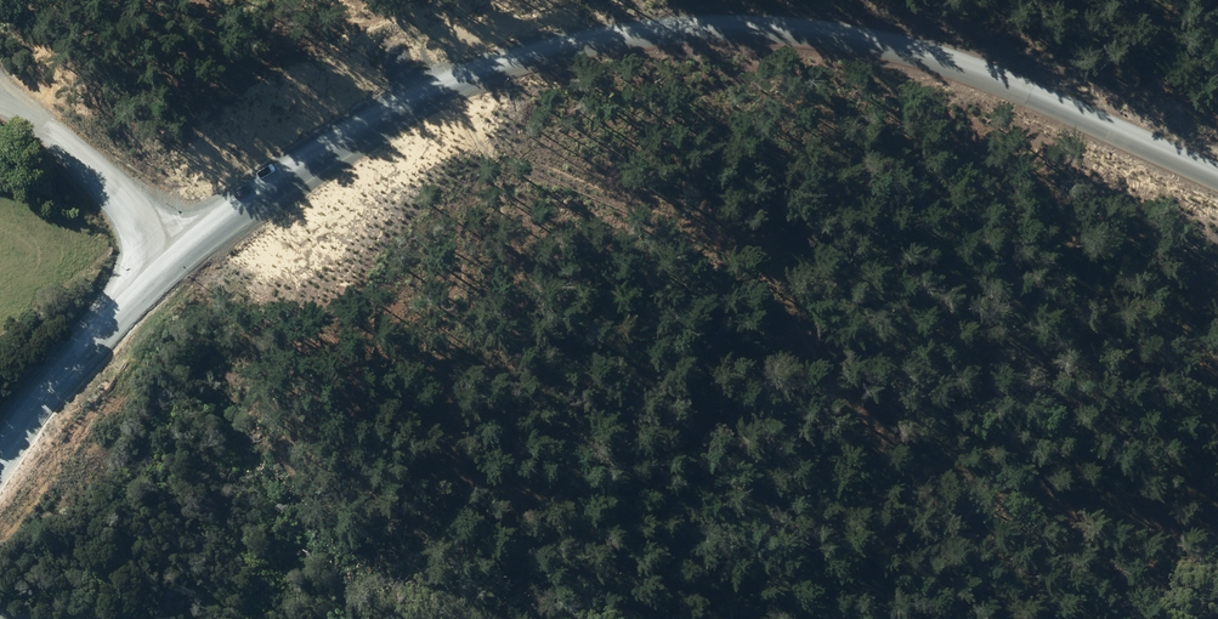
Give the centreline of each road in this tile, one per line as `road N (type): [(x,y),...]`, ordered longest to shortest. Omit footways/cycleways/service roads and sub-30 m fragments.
road 1 (unclassified): [(164,263),(360,130),(664,7),(874,21),(1217,162)]
road 2 (unclassified): [(0,444),(106,338),(164,263)]
road 3 (unclassified): [(164,263),(146,218),(18,98)]
road 4 (track): [(1098,618),(1217,506)]

